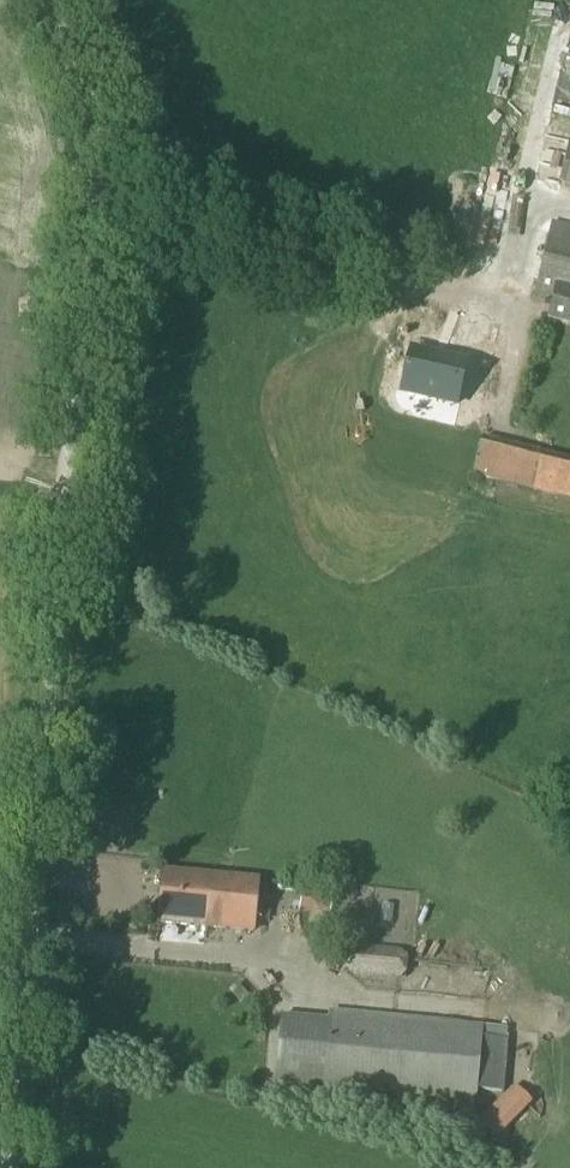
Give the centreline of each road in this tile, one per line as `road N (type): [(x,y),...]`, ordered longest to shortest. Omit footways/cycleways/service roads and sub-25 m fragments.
road 1 (unclassified): [(3,1167),(102,177),(79,77),(47,0)]

